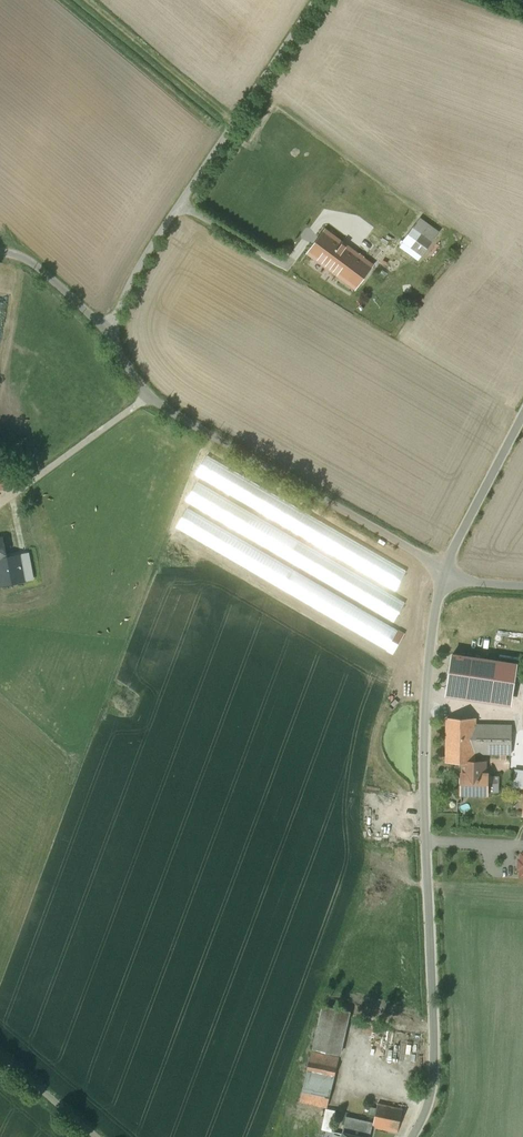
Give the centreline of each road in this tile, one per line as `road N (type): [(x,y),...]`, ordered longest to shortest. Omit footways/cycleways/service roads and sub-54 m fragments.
road 1 (unclassified): [(446,571),(424,747),(441,1075),(414,1136)]
road 2 (unclassified): [(446,571),(161,405),(111,330)]
road 3 (unclassified): [(315,0),(132,279),(111,330)]
road 4 (track): [(238,117),(100,0)]
road 5 (unclassified): [(111,330),(30,258),(0,252)]
road 6 (unclassified): [(92,1136),(0,1054)]

